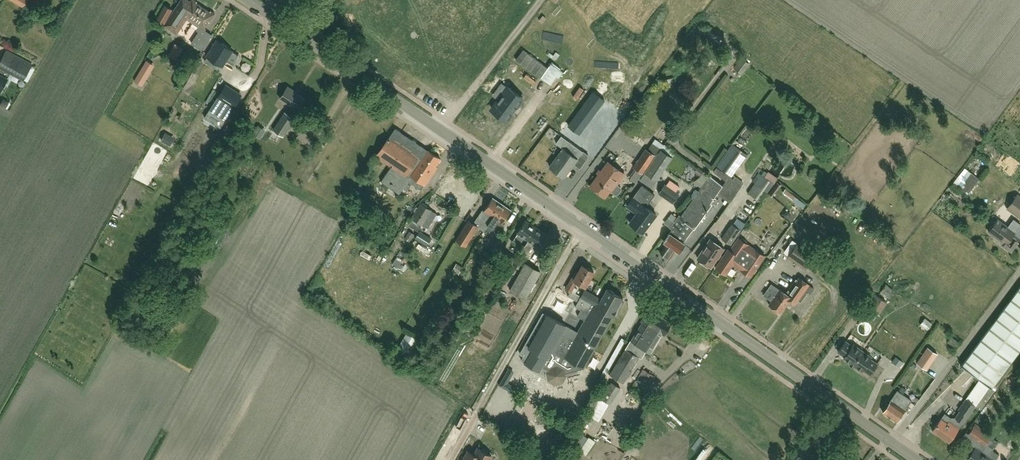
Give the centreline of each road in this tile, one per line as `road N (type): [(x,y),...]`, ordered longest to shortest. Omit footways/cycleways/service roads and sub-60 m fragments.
road 1 (tertiary): [(891,443),(246,0)]
road 2 (unclassified): [(1019,271),(891,443)]

